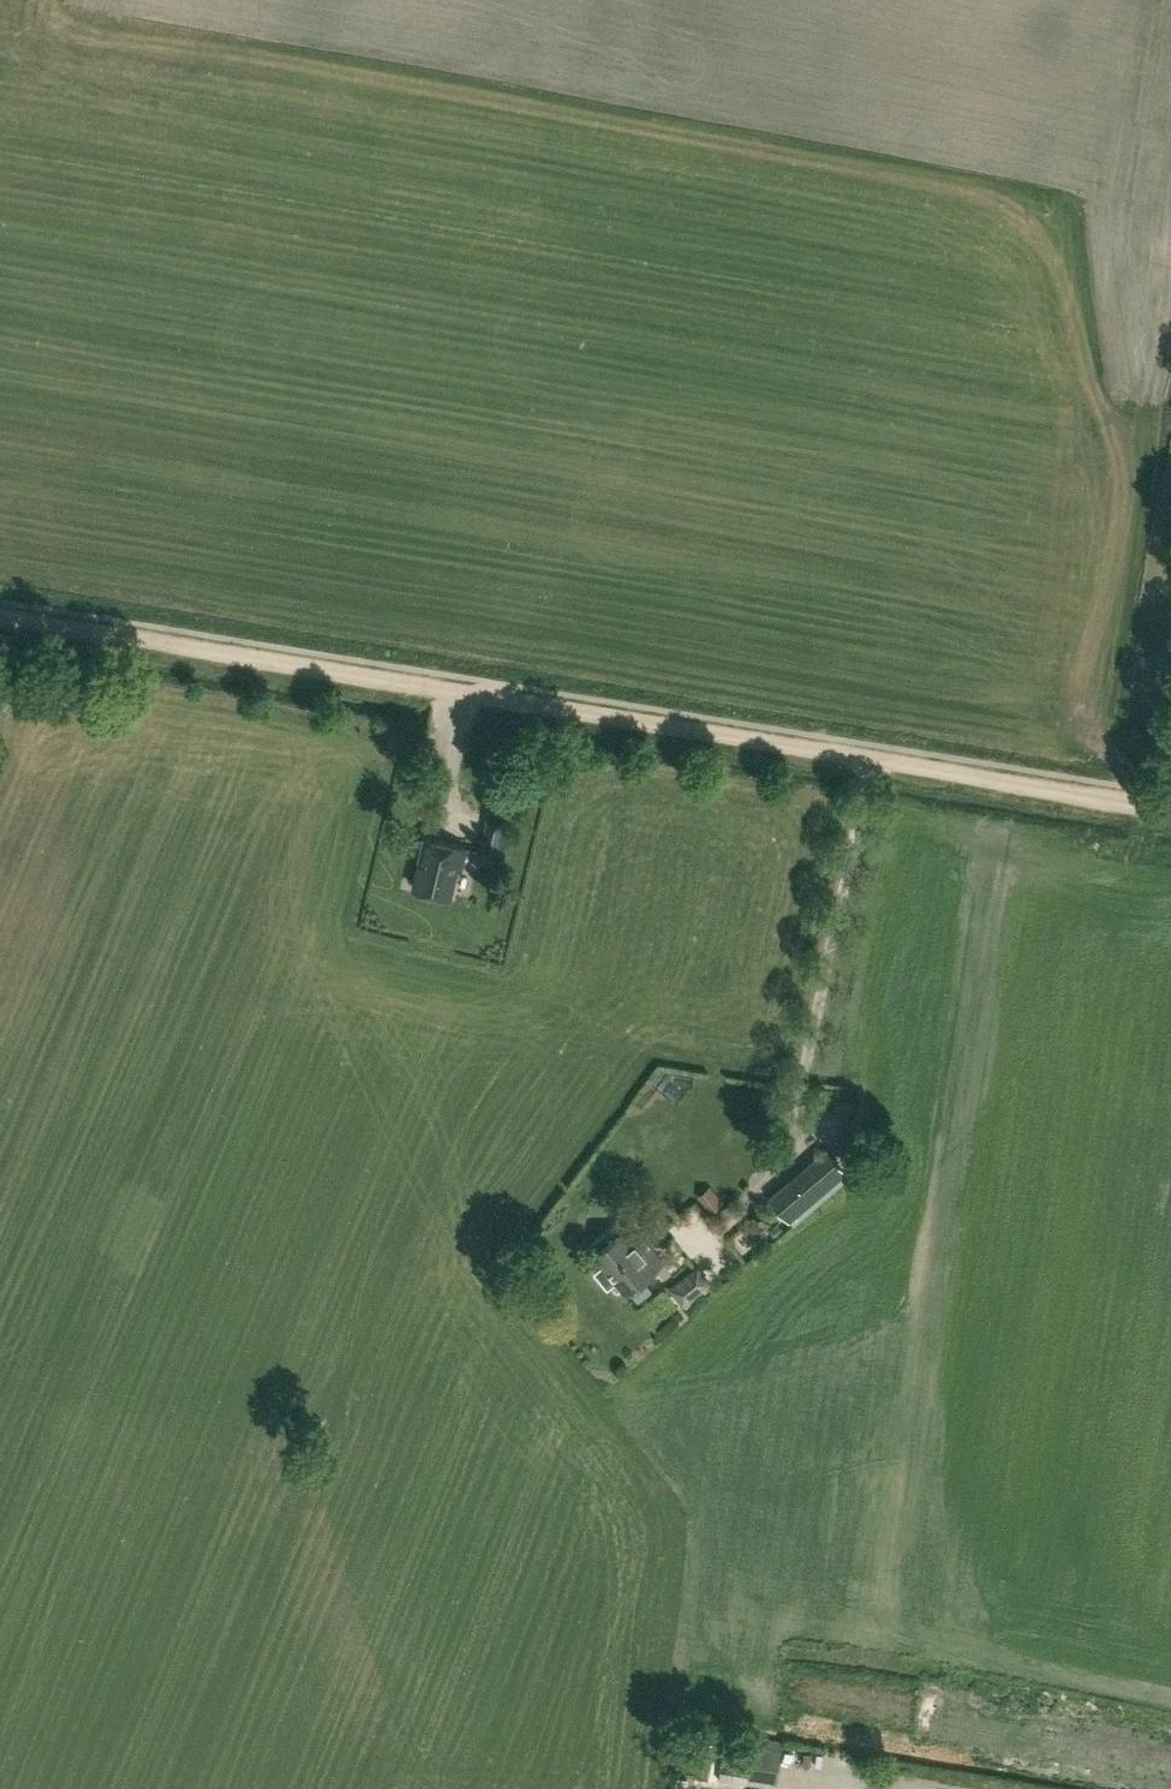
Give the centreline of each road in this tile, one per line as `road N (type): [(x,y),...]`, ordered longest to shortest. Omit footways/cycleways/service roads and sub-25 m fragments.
road 1 (track): [(0,615),(1170,809)]

